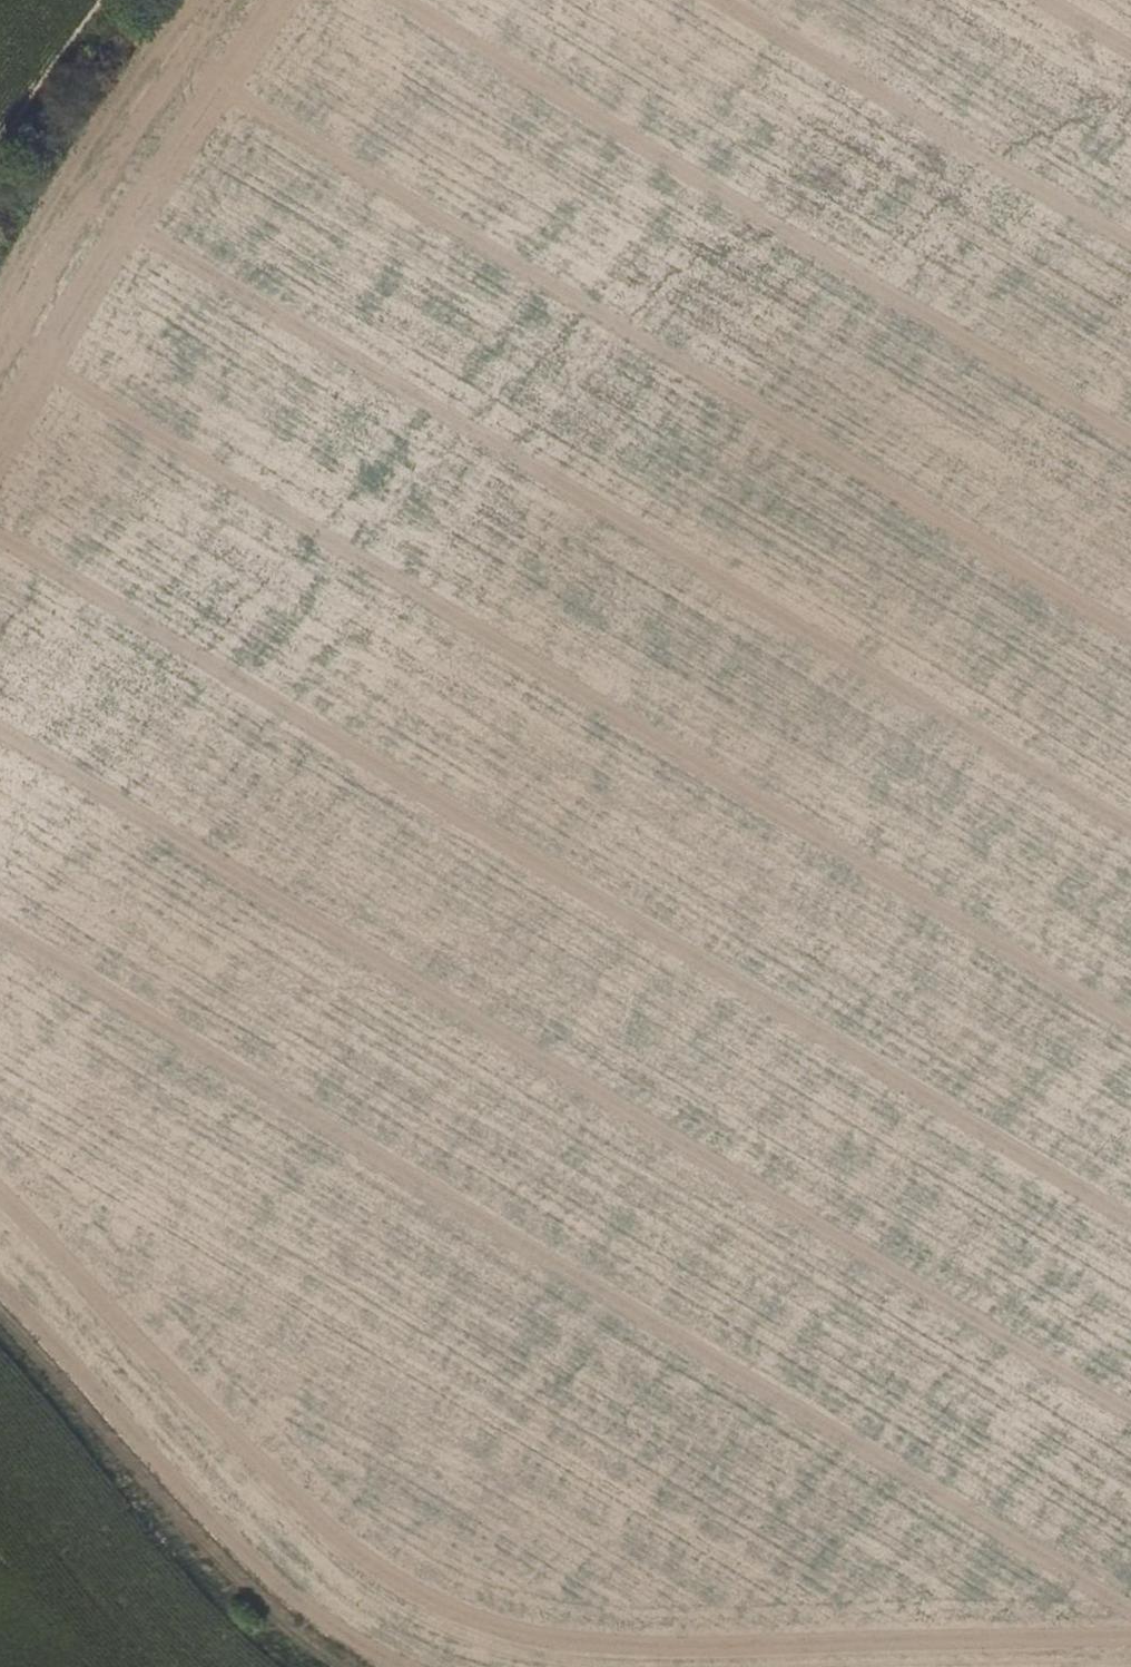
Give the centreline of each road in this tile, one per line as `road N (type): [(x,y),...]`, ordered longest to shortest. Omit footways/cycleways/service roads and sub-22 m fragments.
road 1 (track): [(0,1340),(198,1558),(293,1637),(347,1666)]
road 2 (track): [(128,0),(0,176)]

